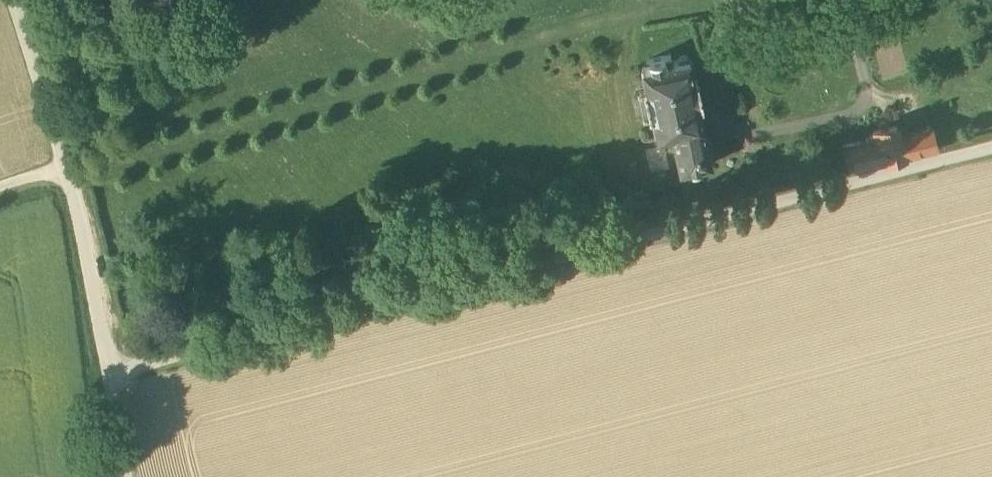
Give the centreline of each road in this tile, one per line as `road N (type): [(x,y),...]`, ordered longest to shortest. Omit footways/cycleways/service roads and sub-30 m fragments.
road 1 (unclassified): [(109,377),(991,149)]
road 2 (track): [(69,178),(709,0)]
road 3 (unclassified): [(12,0),(69,178),(109,377)]

